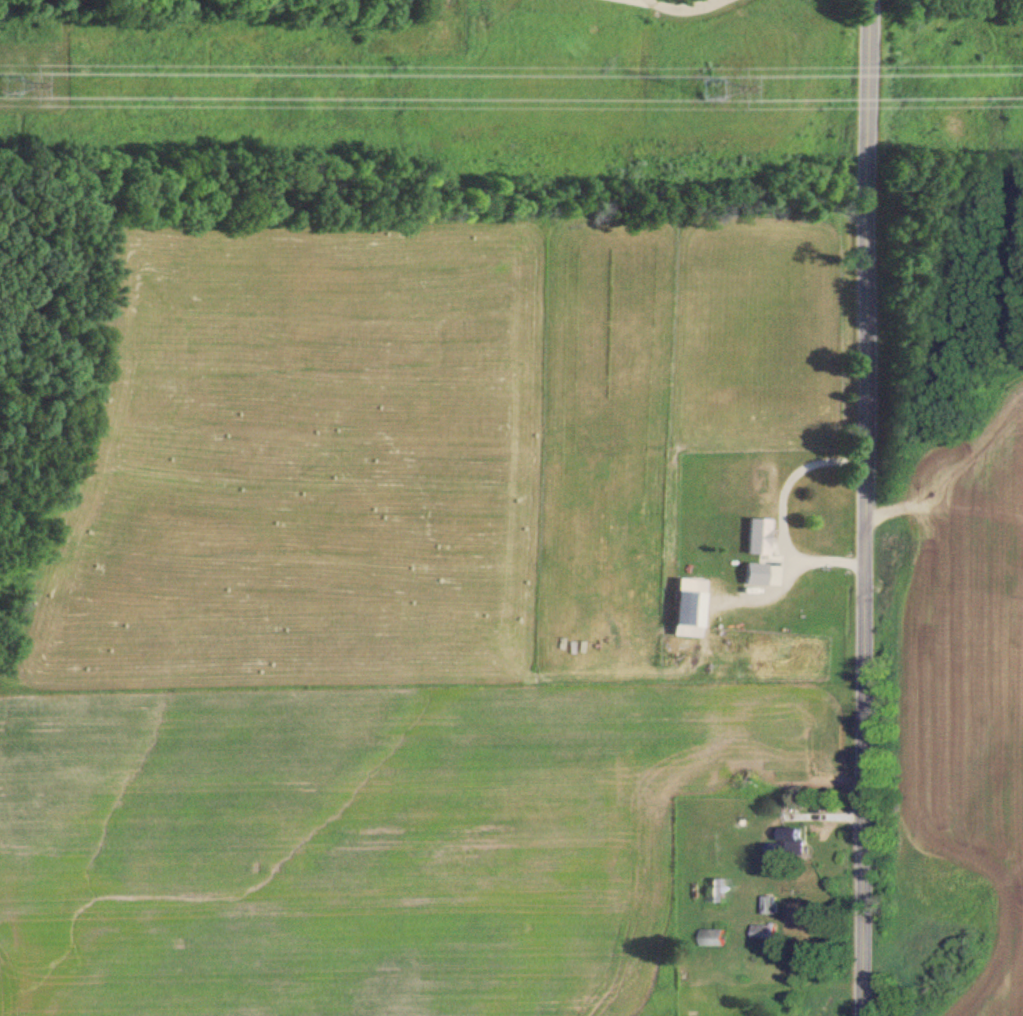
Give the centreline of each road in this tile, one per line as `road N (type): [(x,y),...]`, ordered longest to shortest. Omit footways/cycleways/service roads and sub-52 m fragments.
road 1 (residential): [(863,1015),(862,0)]

